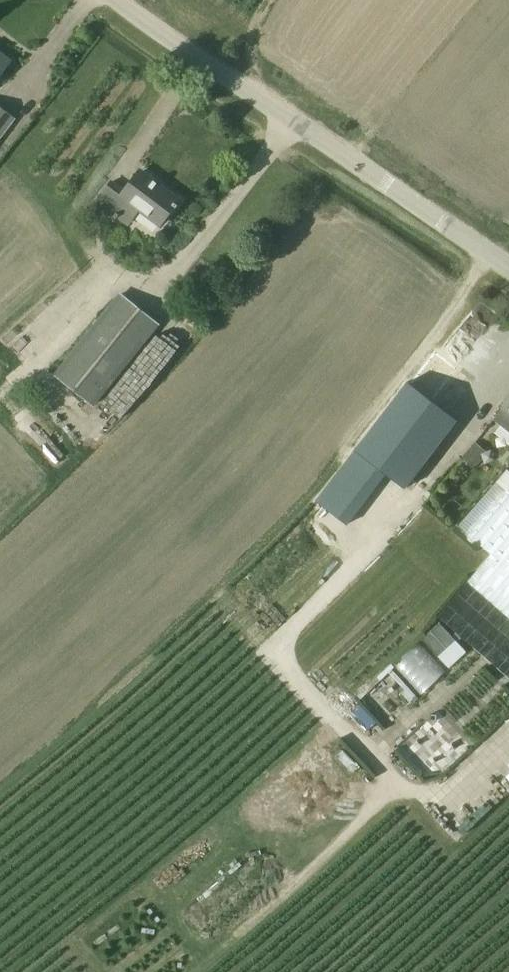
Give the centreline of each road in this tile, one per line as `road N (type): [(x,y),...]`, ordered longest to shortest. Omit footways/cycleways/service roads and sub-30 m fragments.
road 1 (unclassified): [(508,272),(114,0)]

